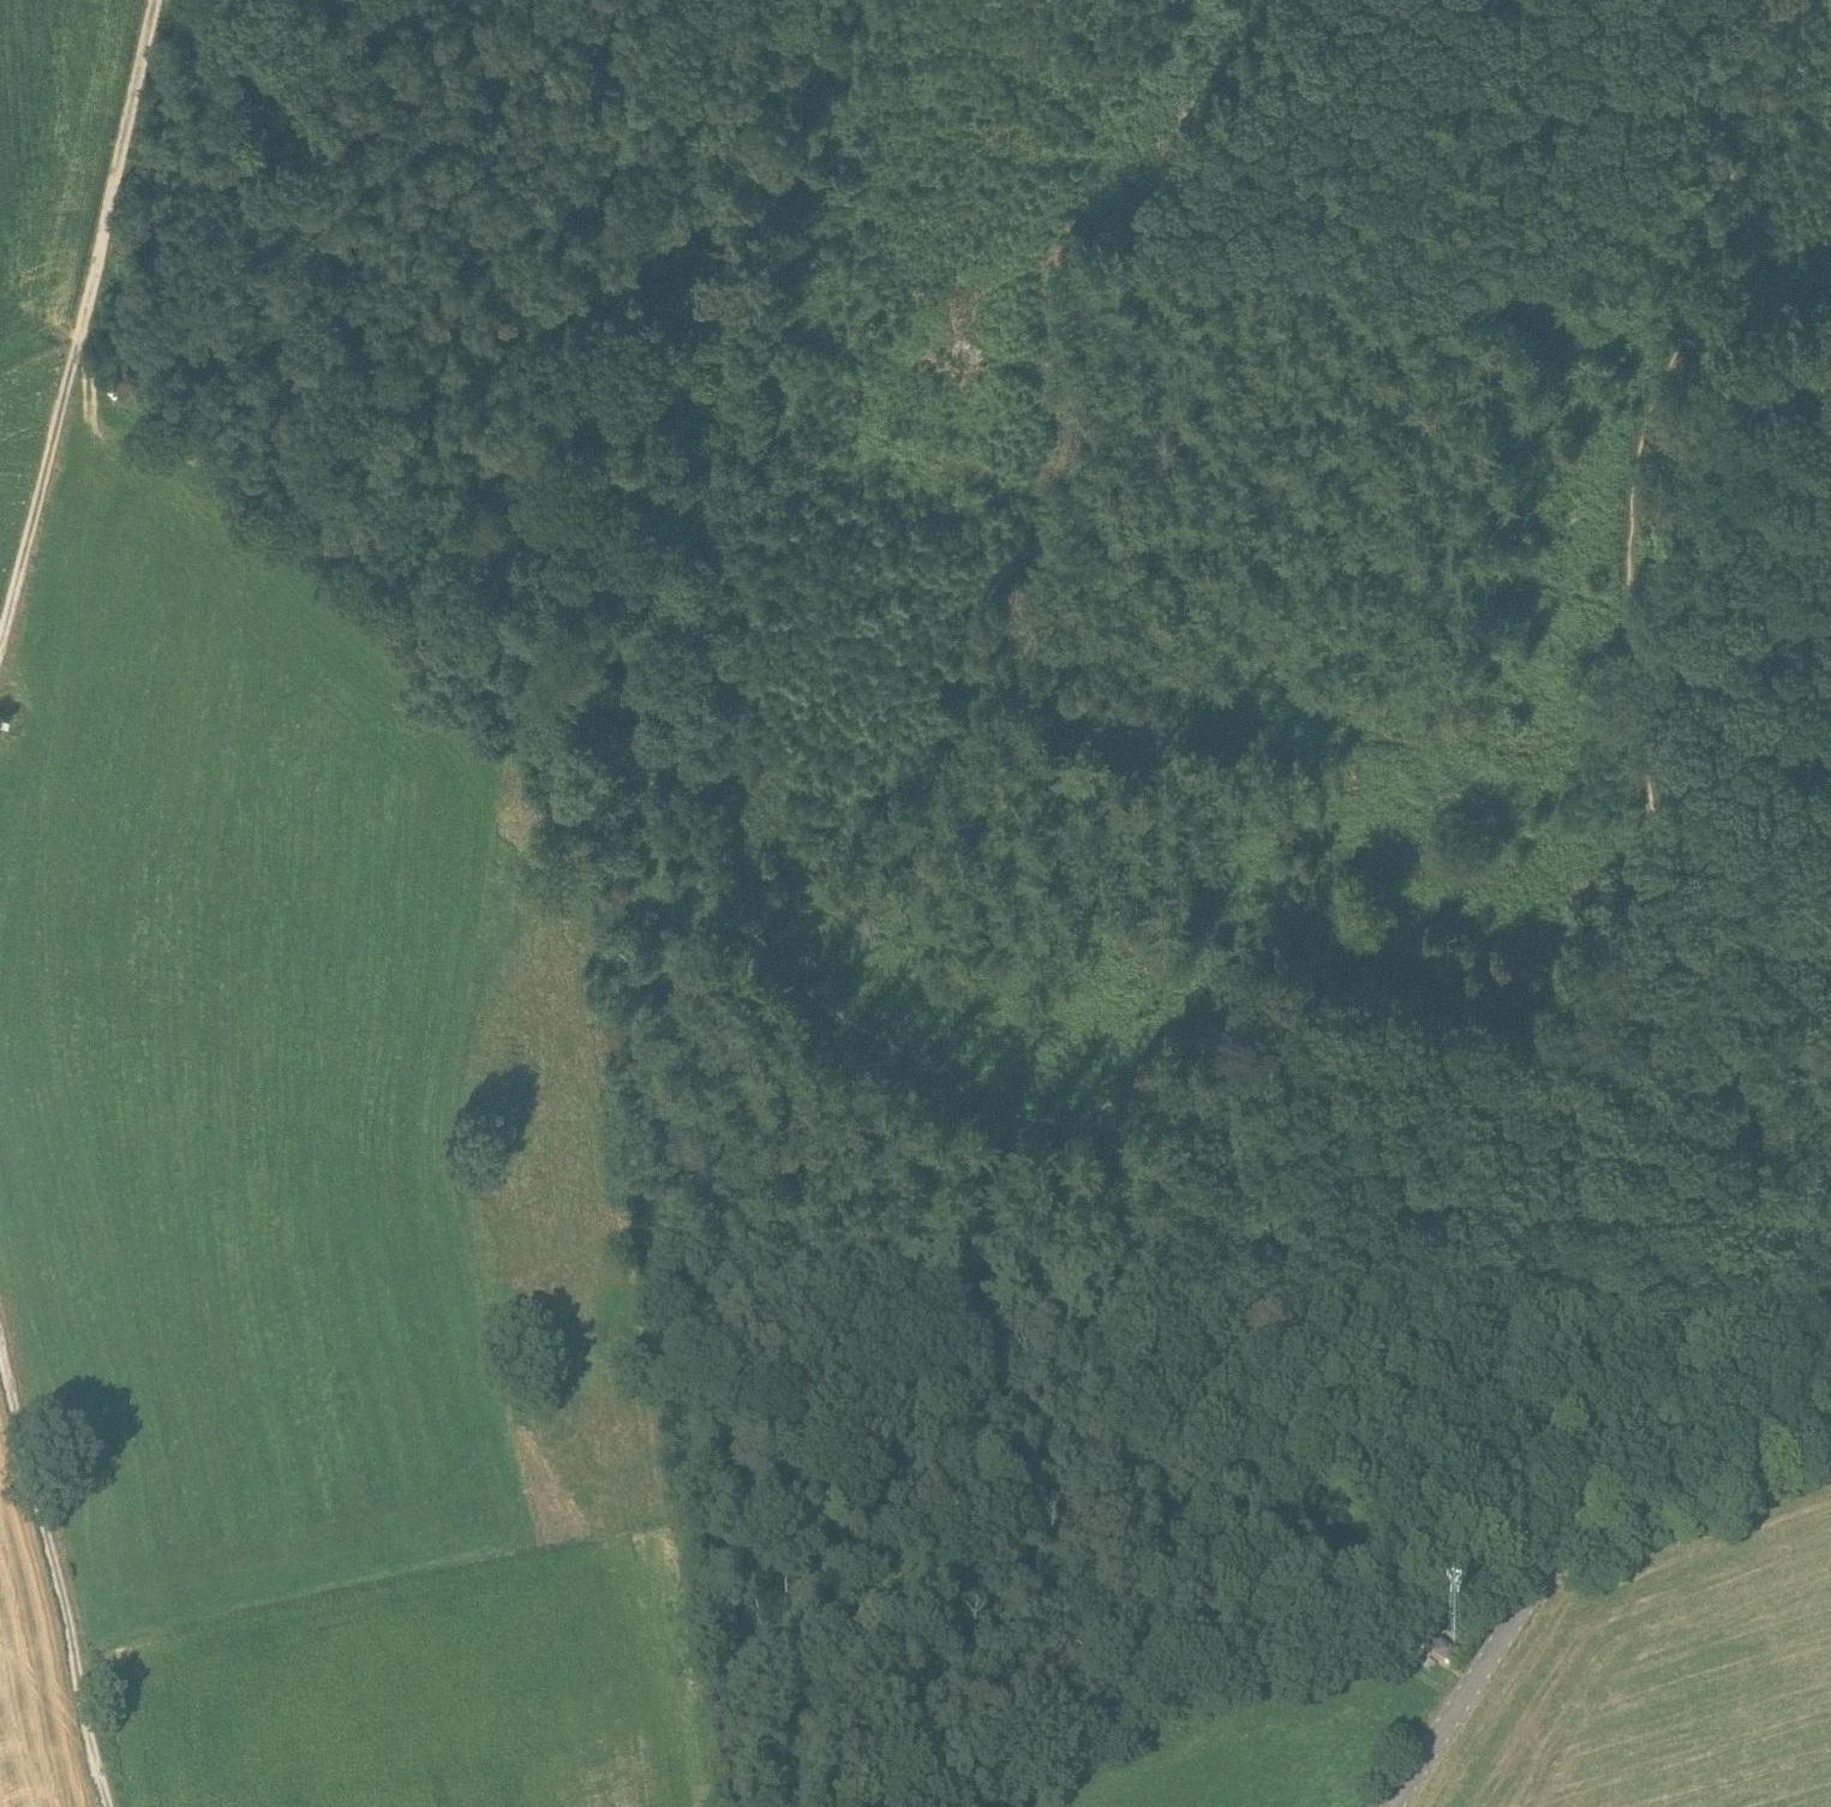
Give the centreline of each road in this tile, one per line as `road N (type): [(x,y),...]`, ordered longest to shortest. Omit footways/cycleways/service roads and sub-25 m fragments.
road 1 (unclassified): [(1391,1806),(1830,1133)]
road 2 (track): [(649,735),(645,708),(660,656),(760,367),(796,219),(803,63),(820,0)]
road 3 (track): [(0,651),(155,0)]
road 4 (track): [(107,1806),(0,1346)]

